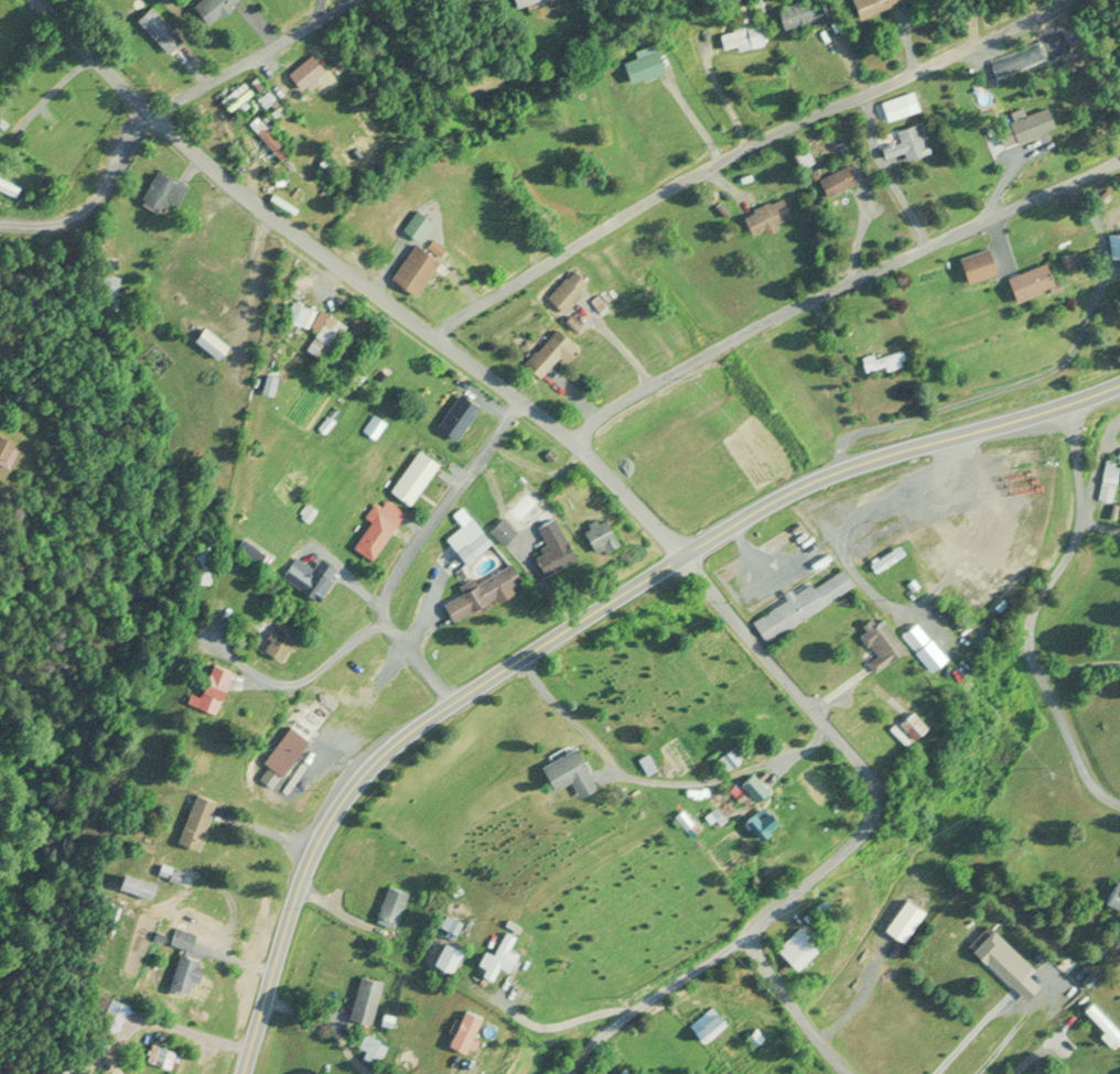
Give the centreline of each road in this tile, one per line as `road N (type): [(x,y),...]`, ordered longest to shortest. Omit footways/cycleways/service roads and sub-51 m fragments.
road 1 (primary): [(245,1073),(304,863),(358,782),(452,699),(800,482),(1119,380)]
road 2 (residential): [(679,558),(622,485),(520,399),(246,199),(34,0)]
road 3 (residential): [(561,1073),(582,1046),(761,920),(848,846),(872,809),(866,778),(679,558)]
road 4 (residential): [(1063,0),(709,163),(431,335)]
road 5 (residential): [(573,444),(586,423),(745,328),(1119,153)]
road 6 (residential): [(1119,804),(1089,778),(1029,637),(1033,611),(1075,546),(1077,465),(1063,403)]
road 7 (residential): [(452,699),(394,639),(380,594),(520,399)]
road 8 (residential): [(150,116),(344,0)]
road 9 (track): [(0,219),(56,220),(96,200),(150,116)]
road 10 (residential): [(846,1073),(742,933)]

